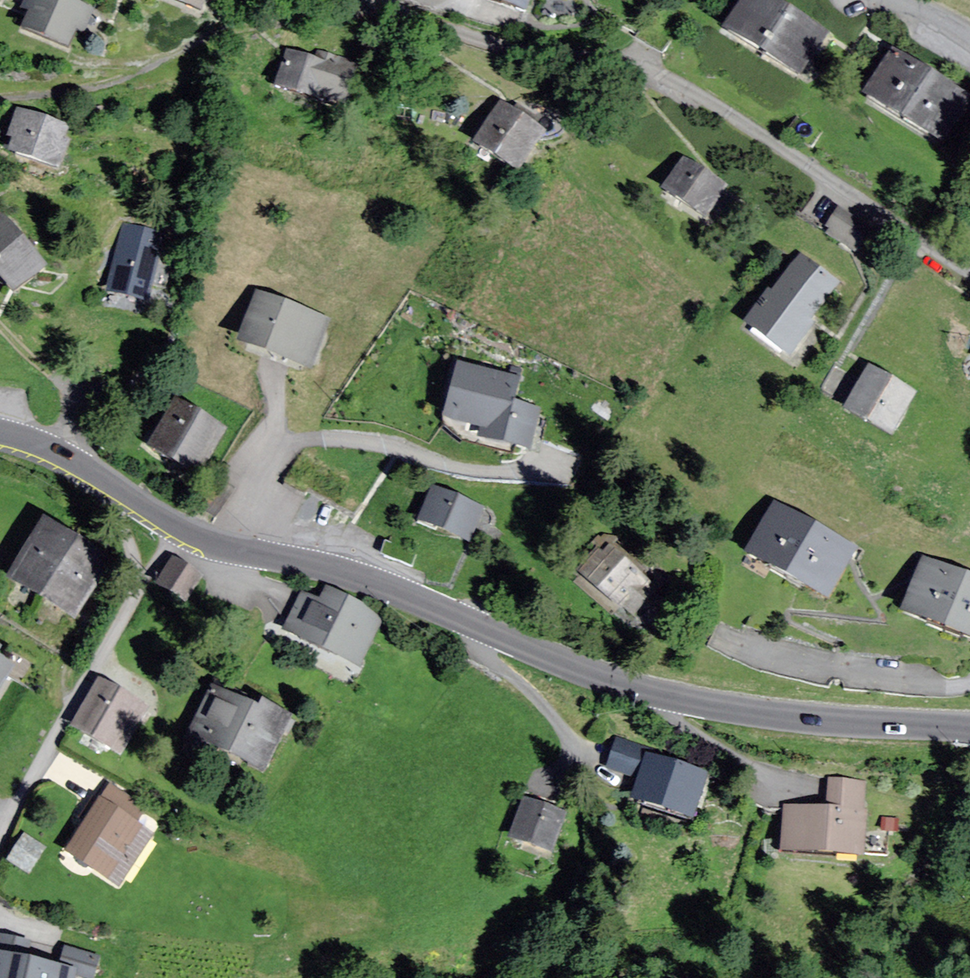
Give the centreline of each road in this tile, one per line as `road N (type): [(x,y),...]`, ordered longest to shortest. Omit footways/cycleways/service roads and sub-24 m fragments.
road 1 (secondary): [(969,731),(776,716),(614,683),(418,600),(214,546),(173,526)]
road 2 (residential): [(371,0),(493,44),(601,56),(654,72),(969,274)]
road 3 (residential): [(0,838),(173,526)]
road 4 (track): [(0,101),(120,81),(259,0)]
road 5 (track): [(853,566),(881,618),(786,616),(836,645),(835,672)]
road 6 (secondary): [(173,526),(85,468),(0,437)]
road 7 (track): [(48,451),(62,387),(0,329)]

